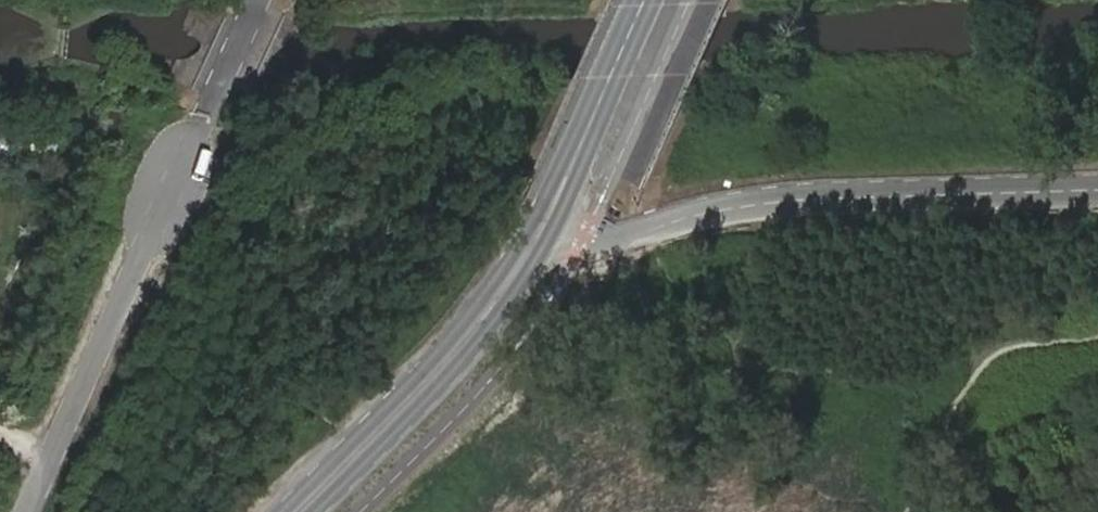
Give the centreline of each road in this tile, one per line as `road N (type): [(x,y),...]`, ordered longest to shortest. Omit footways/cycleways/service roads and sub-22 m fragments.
road 1 (residential): [(1097,187),(795,197),(522,261)]
road 2 (unclassified): [(180,171),(28,511)]
road 3 (secondary): [(298,511),(443,364),(522,261)]
road 4 (secondary): [(522,261),(570,176),(647,0)]

